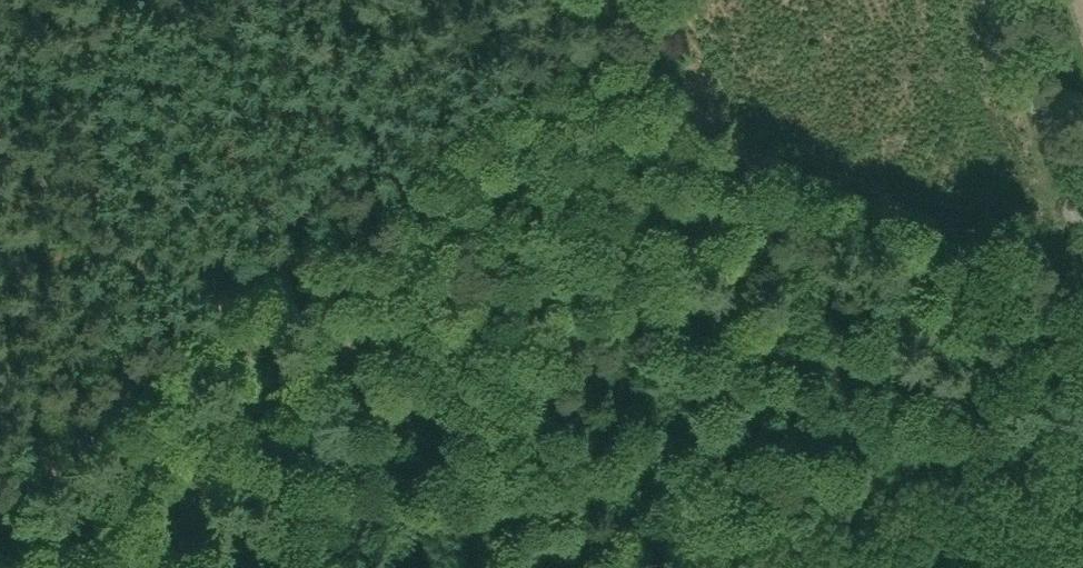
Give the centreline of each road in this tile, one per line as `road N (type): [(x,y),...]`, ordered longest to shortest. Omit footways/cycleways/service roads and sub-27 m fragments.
road 1 (unclassified): [(1082,224),(995,0)]

